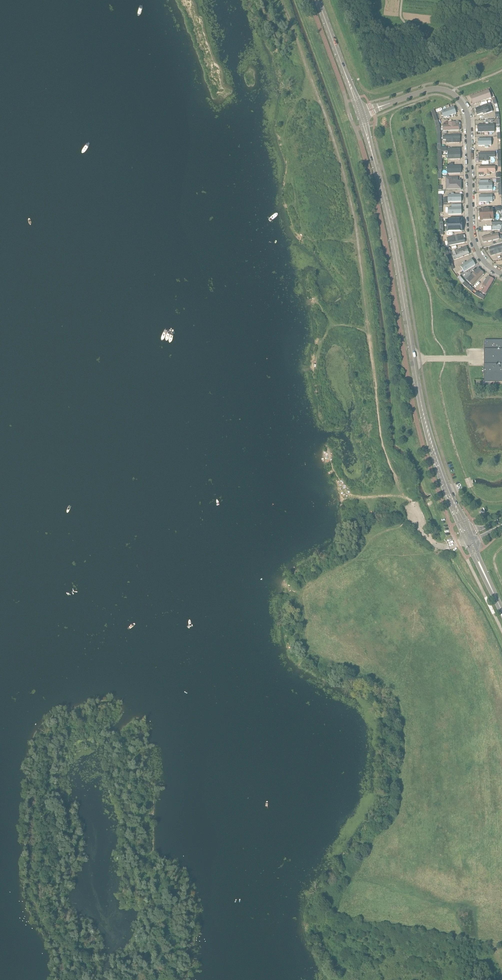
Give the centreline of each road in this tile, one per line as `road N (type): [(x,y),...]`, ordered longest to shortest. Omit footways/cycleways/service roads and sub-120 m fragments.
road 1 (secondary): [(468,538),(427,426),(389,222),(360,114)]
road 2 (residential): [(360,114),(431,89),(459,99),(467,116),(471,235),(481,259),(501,274)]
road 3 (secondary): [(360,114),(318,0)]

